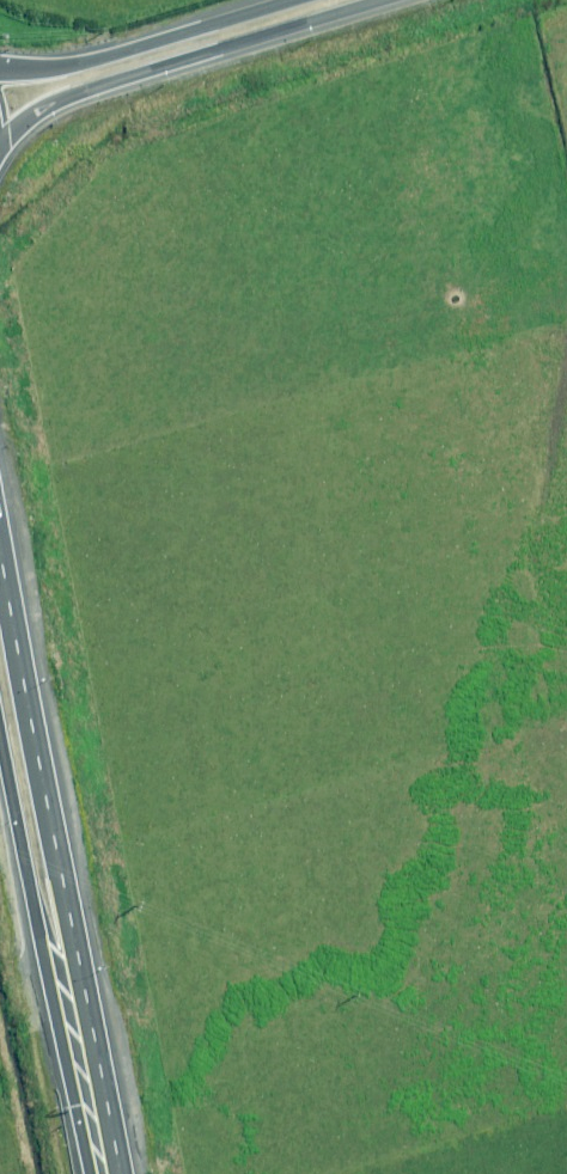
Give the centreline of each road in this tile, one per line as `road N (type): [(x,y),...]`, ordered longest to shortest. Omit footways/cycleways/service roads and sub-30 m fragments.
road 1 (secondary): [(394,0),(80,93),(0,138)]
road 2 (primary): [(0,555),(58,887),(59,955)]
road 3 (secondary): [(0,70),(84,64),(294,0)]
road 4 (primary): [(59,955),(34,891),(0,704)]
road 5 (primary): [(101,1173),(59,955)]

